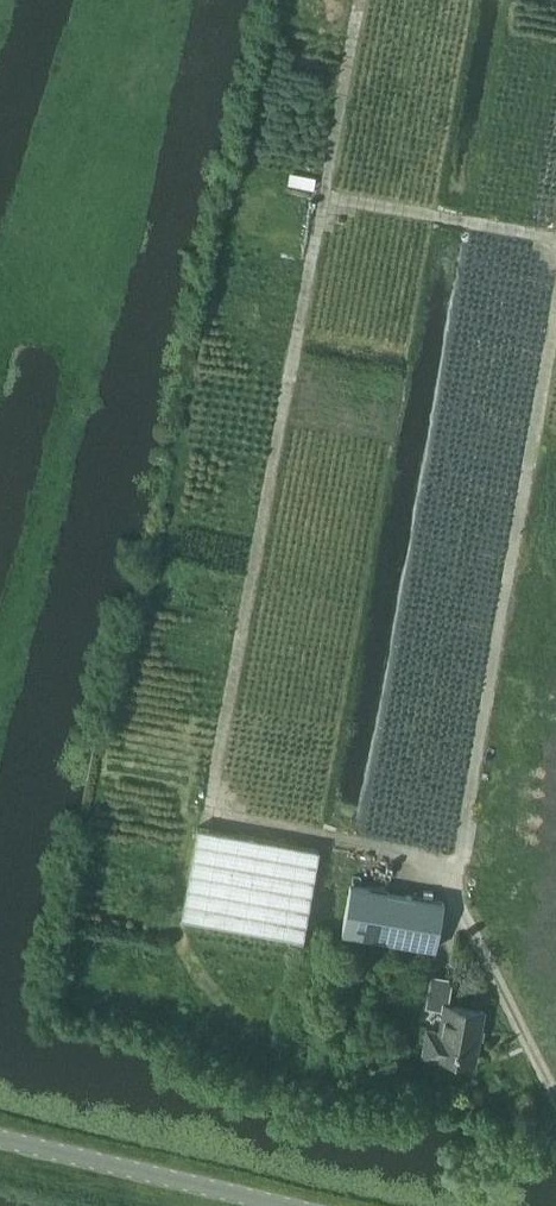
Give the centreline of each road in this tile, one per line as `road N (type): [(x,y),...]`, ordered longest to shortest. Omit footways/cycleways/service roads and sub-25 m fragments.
road 1 (unclassified): [(0,1136),(287,1205)]

